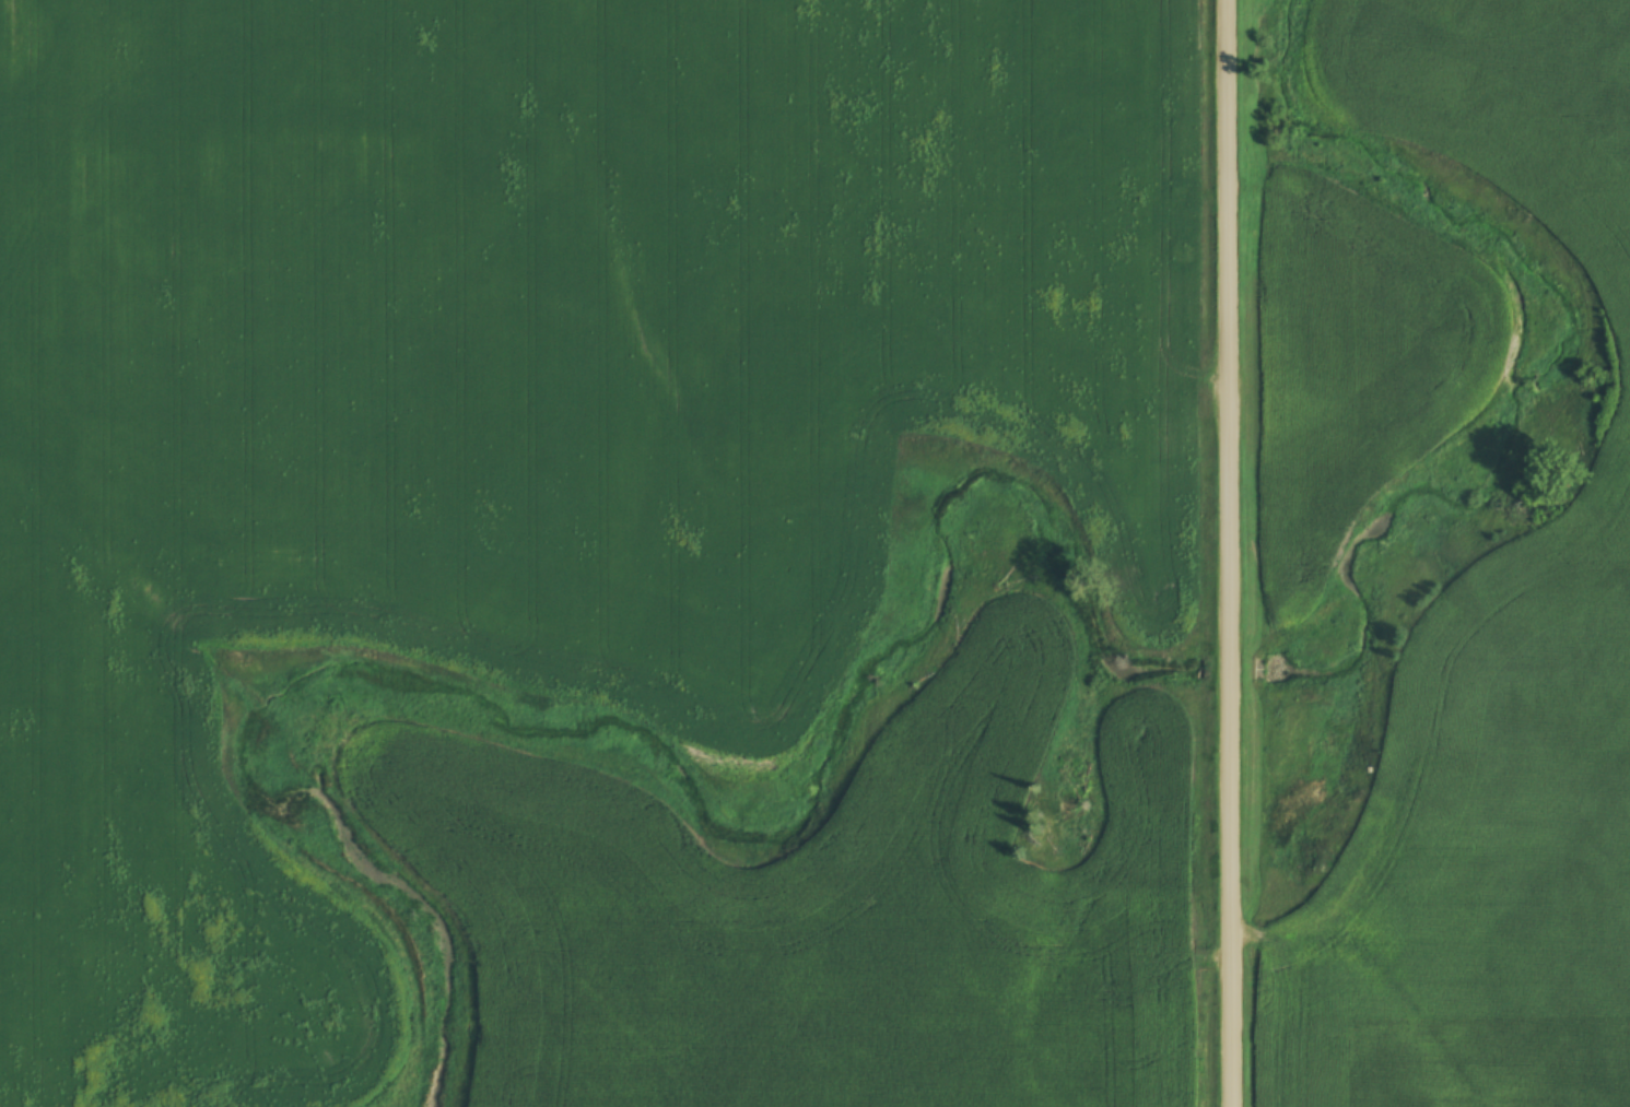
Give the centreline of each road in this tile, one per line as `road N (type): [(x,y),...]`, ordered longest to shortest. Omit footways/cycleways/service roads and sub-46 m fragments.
road 1 (residential): [(1233,1106),(1231,0)]

